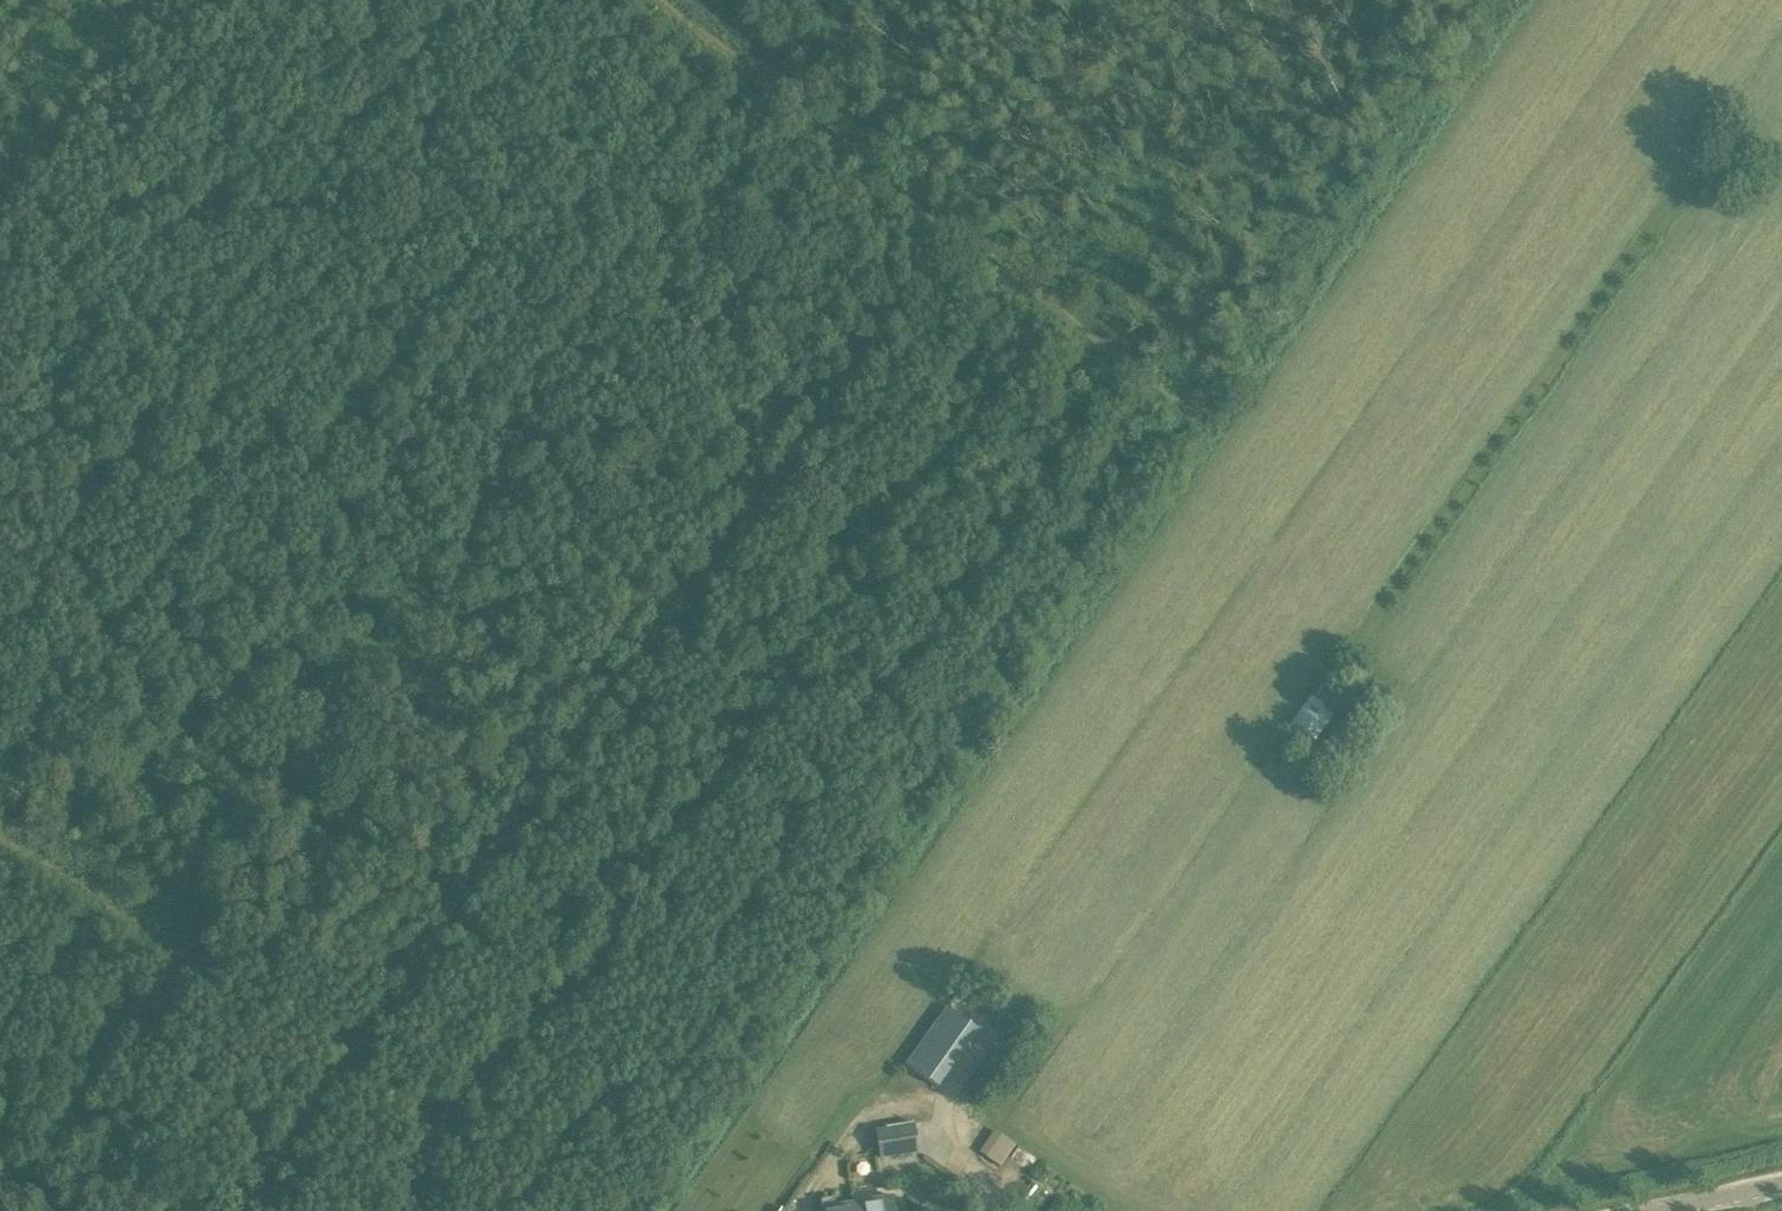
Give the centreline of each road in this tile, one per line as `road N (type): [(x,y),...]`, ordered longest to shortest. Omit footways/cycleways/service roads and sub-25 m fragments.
road 1 (track): [(0,842),(188,957),(248,978),(303,961),(385,892),(459,810),(894,178)]
road 2 (track): [(244,1210),(955,226)]
road 3 (track): [(666,0),(1195,416),(1225,384),(1210,348),(1210,315),(1275,172)]
road 4 (track): [(0,179),(132,0)]
road 5 (tertiary): [(1658,1210),(1781,1187)]

